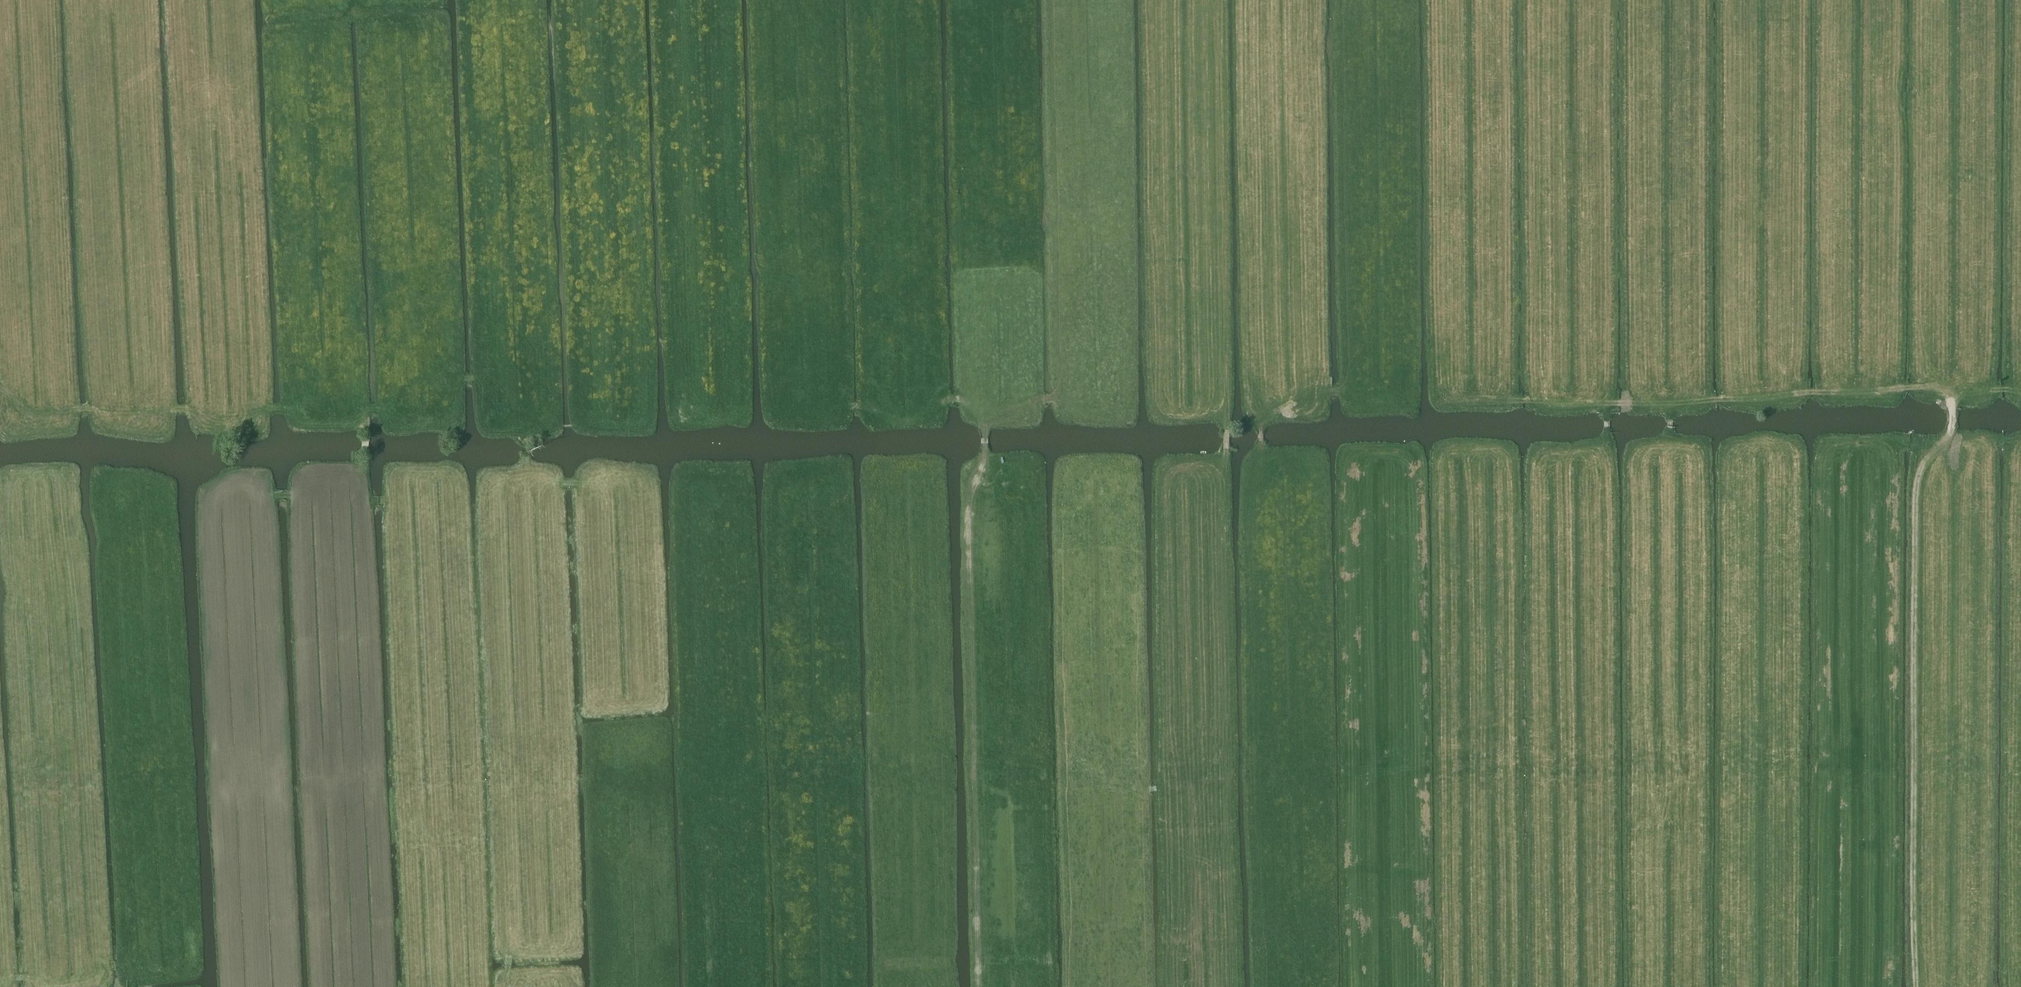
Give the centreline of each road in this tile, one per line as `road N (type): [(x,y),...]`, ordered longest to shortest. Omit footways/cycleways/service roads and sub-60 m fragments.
road 1 (track): [(1512,400),(1687,406),(1803,392),(1875,397),(1913,387),(1953,403),(1954,433),(1921,463),(1918,986)]
road 2 (track): [(366,426),(366,407),(327,417),(265,407),(239,422),(192,408),(0,393)]
road 3 (track): [(366,426),(369,605)]
road 4 (track): [(367,501),(398,501),(405,609)]

